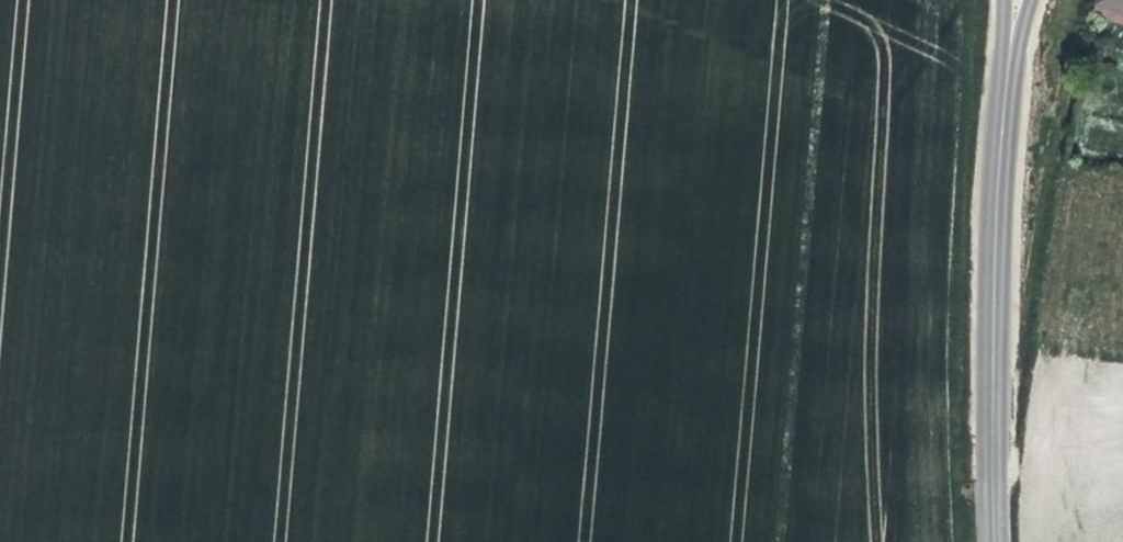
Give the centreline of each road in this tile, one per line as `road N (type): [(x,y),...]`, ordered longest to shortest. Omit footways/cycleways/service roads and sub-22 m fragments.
road 1 (tertiary): [(995,541),(995,268),(1018,0)]

